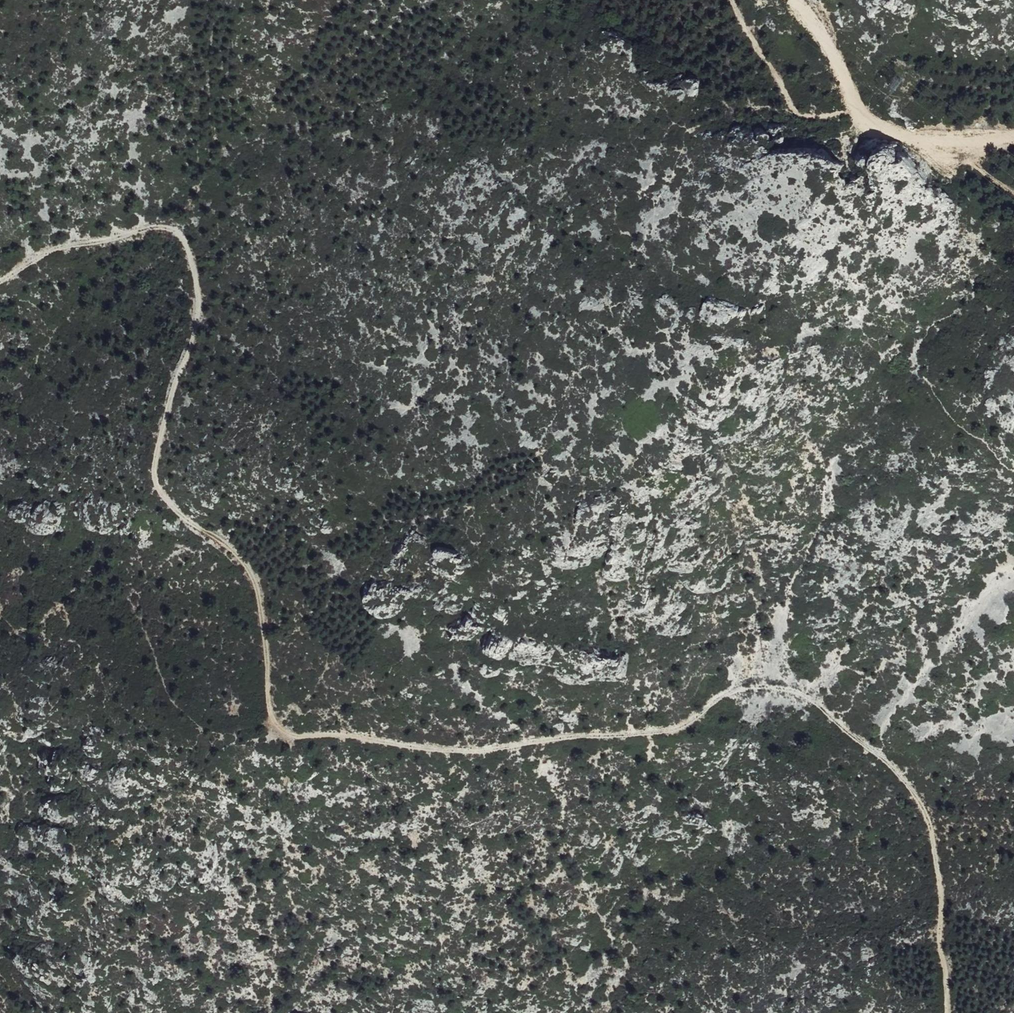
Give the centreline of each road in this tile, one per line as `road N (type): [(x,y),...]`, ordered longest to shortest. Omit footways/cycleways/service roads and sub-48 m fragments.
road 1 (track): [(798,0),(858,106),(887,126),(954,142),(1013,134)]

